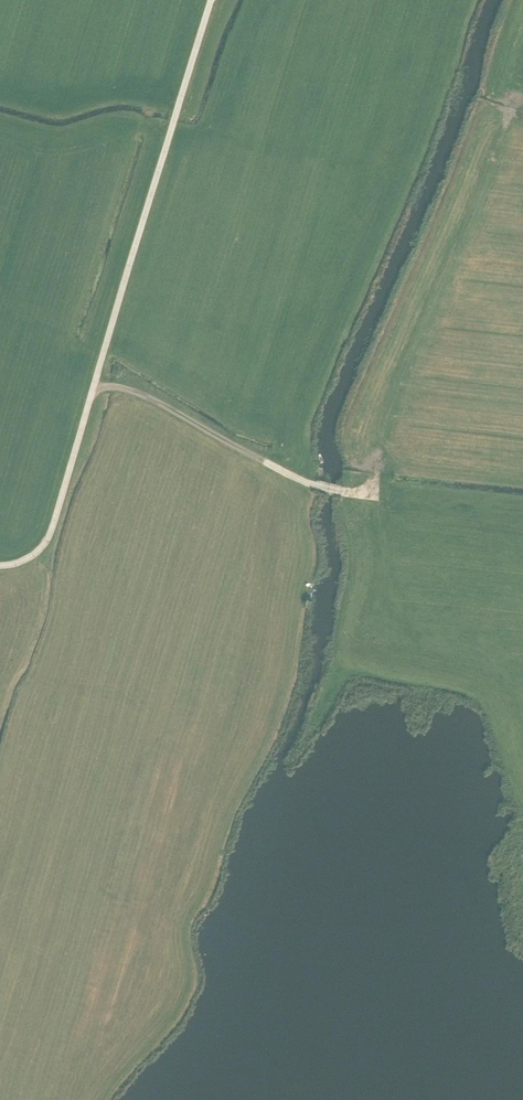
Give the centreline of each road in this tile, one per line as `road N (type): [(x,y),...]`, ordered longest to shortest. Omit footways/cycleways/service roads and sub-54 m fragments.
road 1 (track): [(0,565),(45,544),(93,389),(124,388),(162,404),(323,488),(374,493),(386,425),(522,68)]
road 2 (track): [(93,389),(211,0)]

